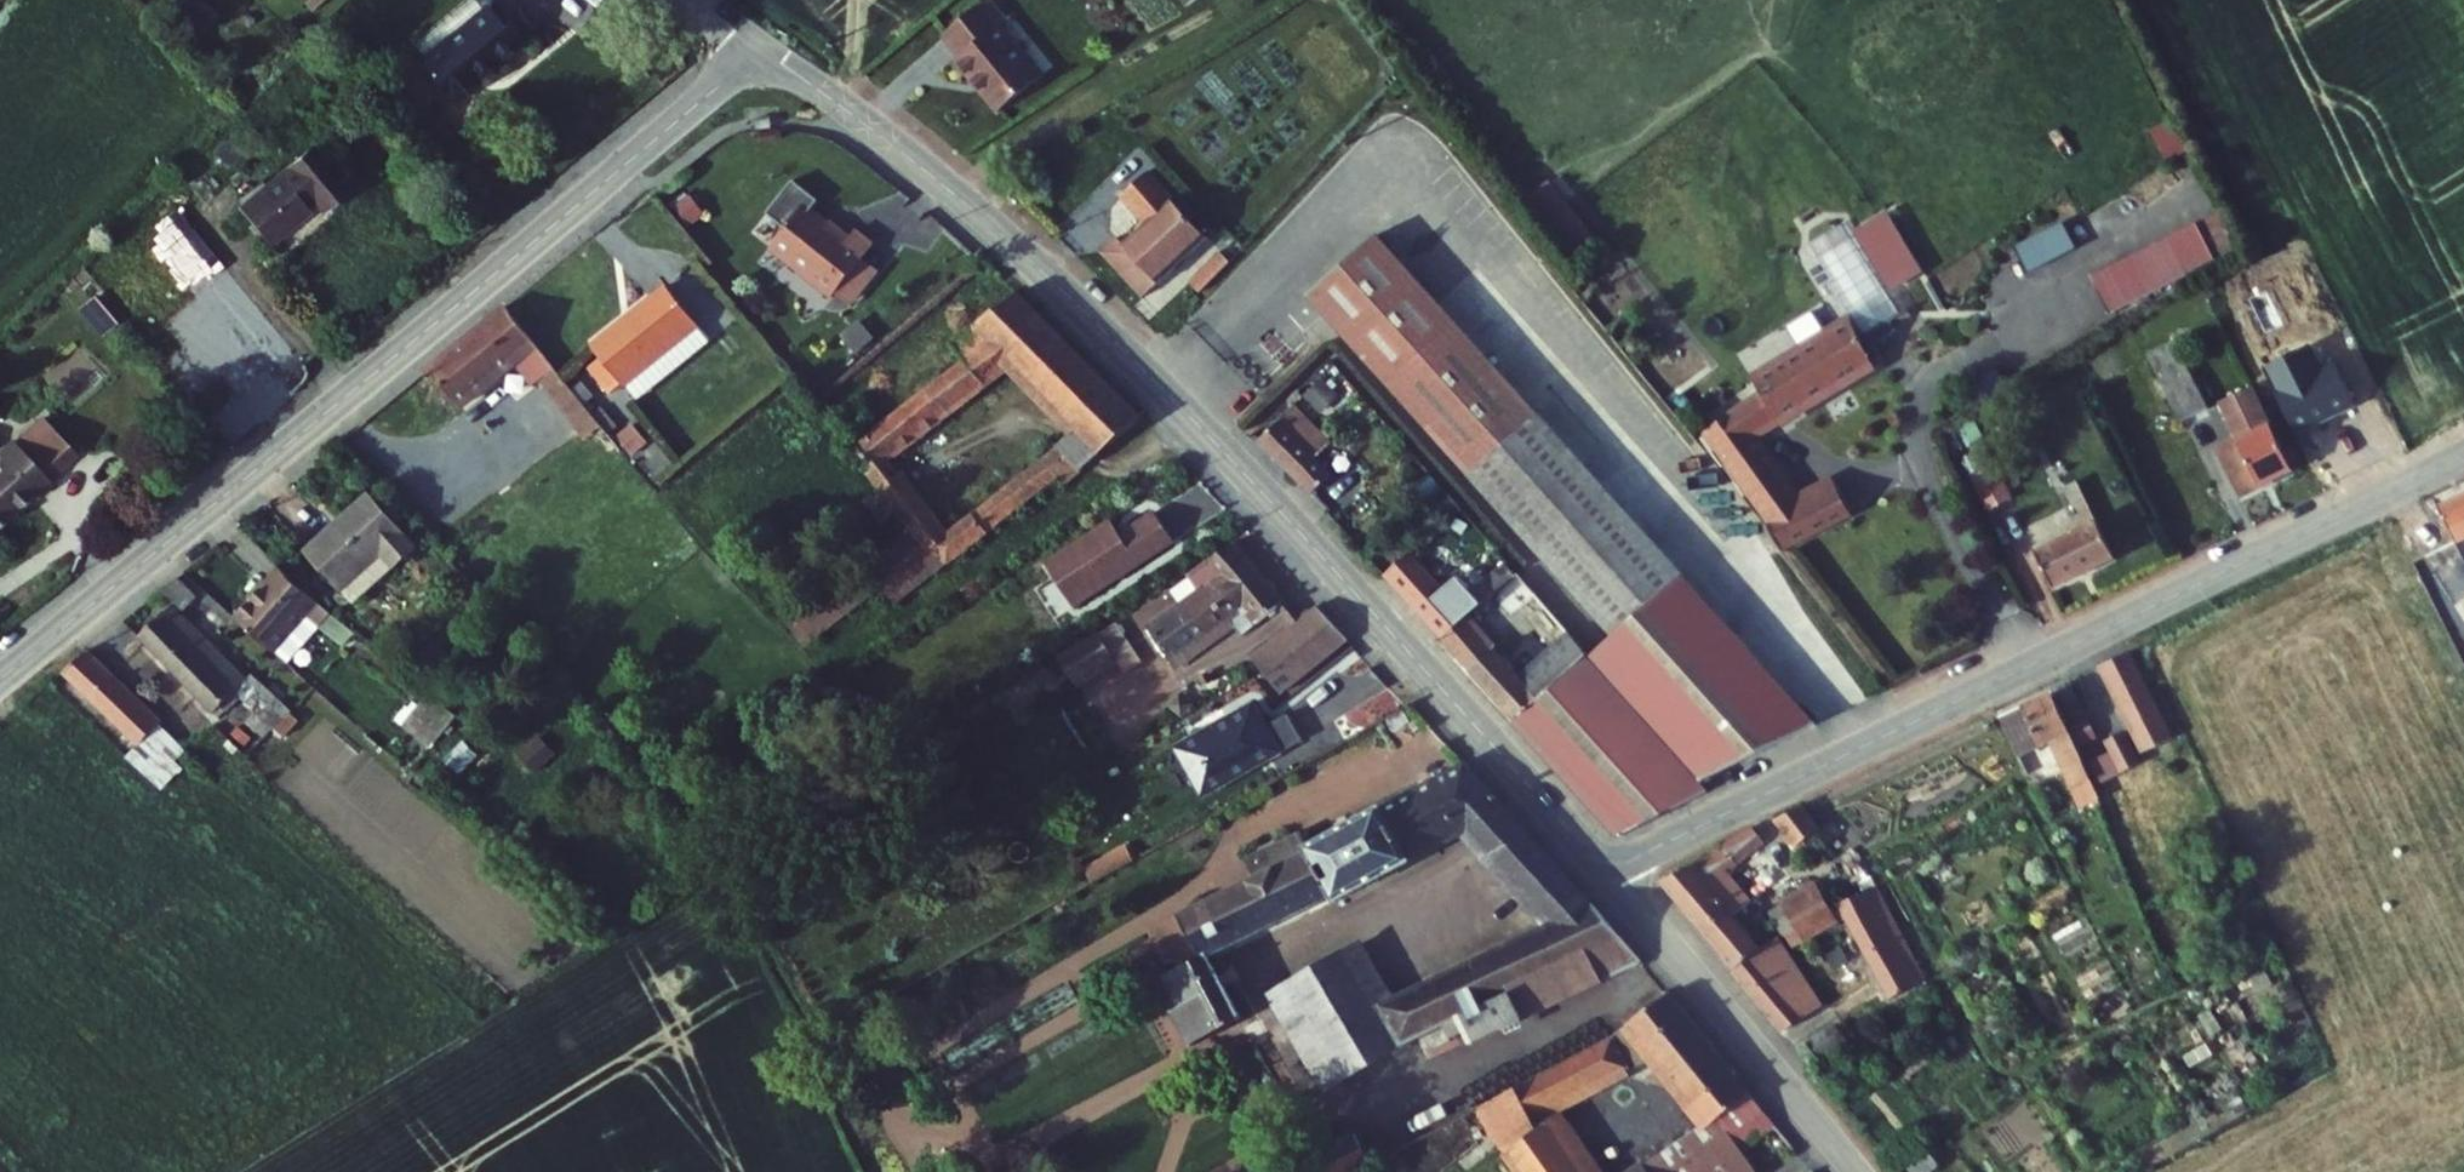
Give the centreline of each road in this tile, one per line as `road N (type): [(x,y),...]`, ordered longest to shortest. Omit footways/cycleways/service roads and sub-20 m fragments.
road 1 (tertiary): [(1608,872),(1314,546),(1013,241),(762,47)]
road 2 (tertiary): [(762,47),(0,682)]
road 3 (tertiary): [(2463,457),(1608,872)]
road 4 (unclassified): [(1858,1171),(1608,872)]

